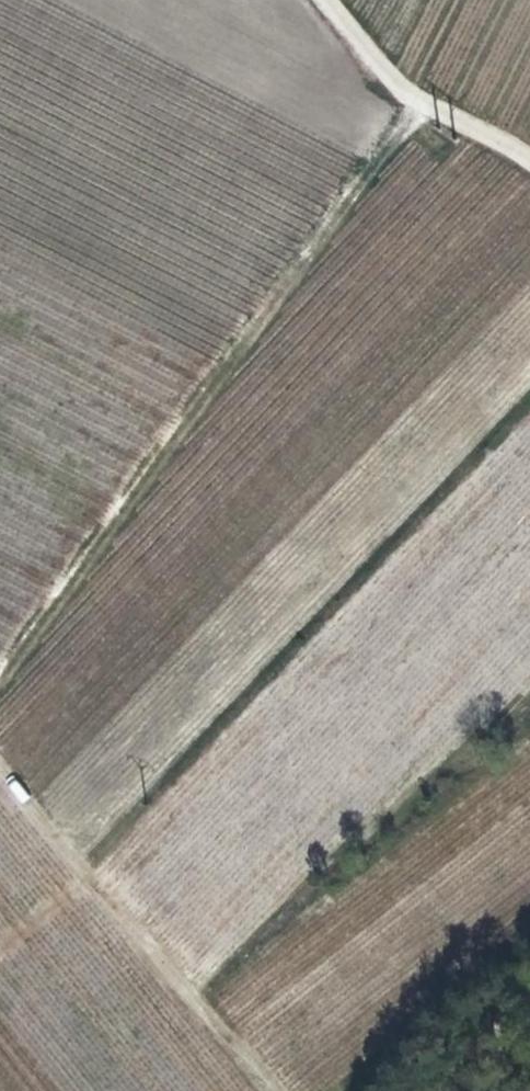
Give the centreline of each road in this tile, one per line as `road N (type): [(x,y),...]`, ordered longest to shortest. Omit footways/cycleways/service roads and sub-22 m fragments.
road 1 (track): [(529,164),(407,88),(339,0)]

